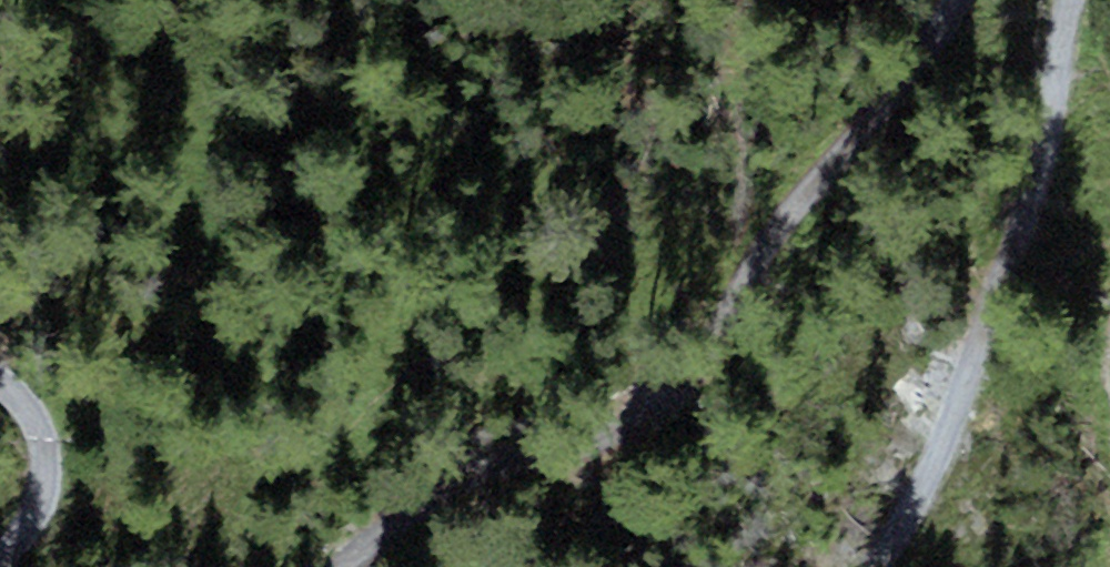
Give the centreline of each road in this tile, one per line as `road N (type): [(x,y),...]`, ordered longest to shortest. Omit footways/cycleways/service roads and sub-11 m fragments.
road 1 (track): [(966,0),(954,37),(868,155),(793,237),(603,397),(427,452),(341,566)]
road 2 (track): [(887,566),(981,375),(1051,165),(1077,0)]
road 3 (track): [(0,562),(26,533),(39,485),(28,421),(0,400)]

